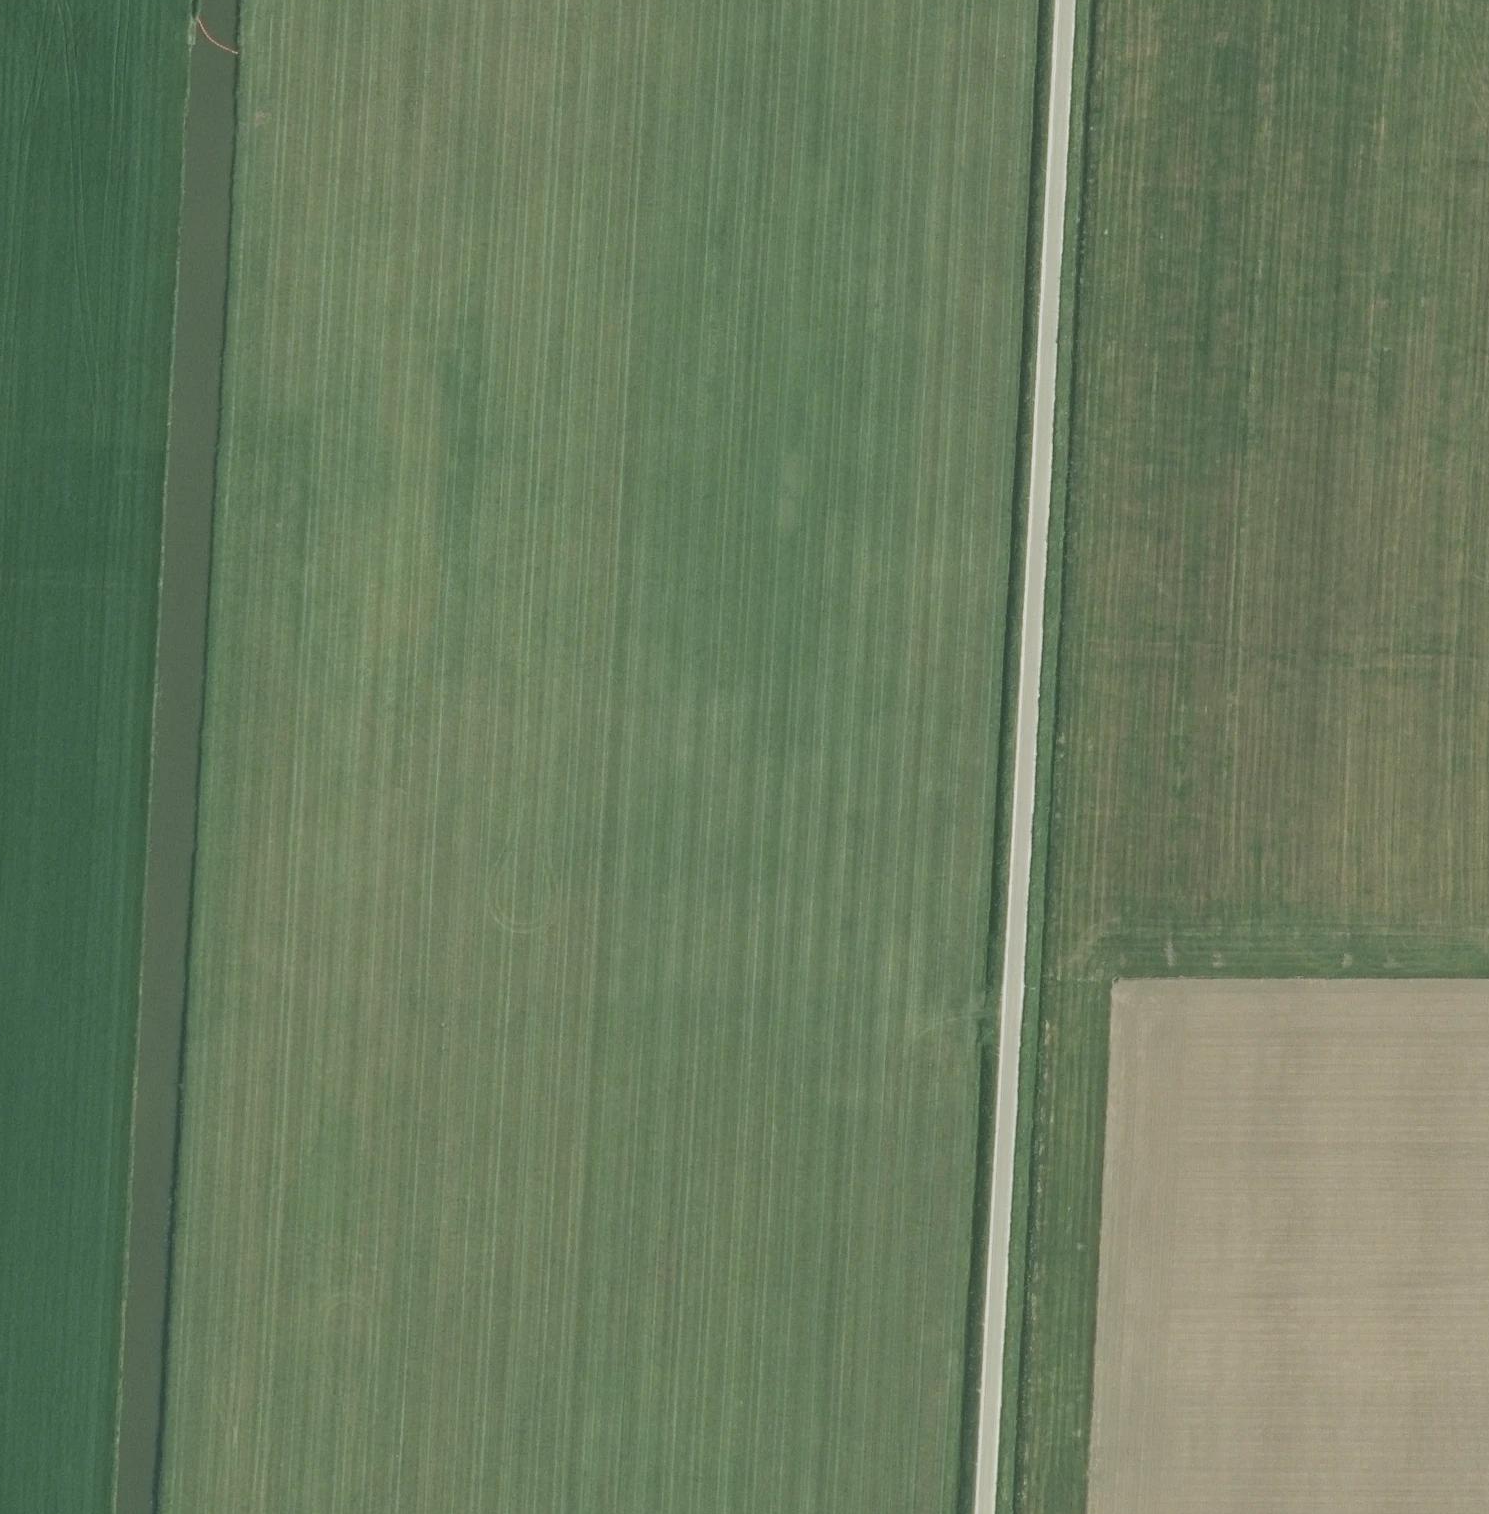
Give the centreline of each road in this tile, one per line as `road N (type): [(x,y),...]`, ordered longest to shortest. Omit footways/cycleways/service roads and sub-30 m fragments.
road 1 (unclassified): [(982,1513),(1065,0)]

